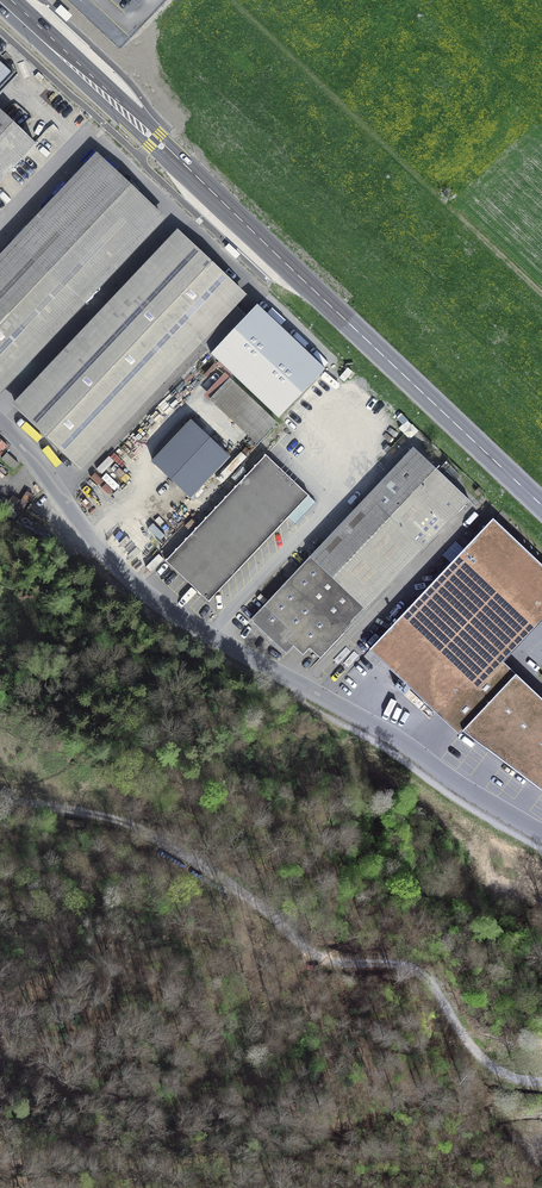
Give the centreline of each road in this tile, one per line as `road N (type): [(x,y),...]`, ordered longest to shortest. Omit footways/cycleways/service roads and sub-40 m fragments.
road 1 (primary): [(541,506),(6,0)]
road 2 (unclassified): [(0,422),(37,460),(98,549),(170,613),(397,738),(541,834)]
road 3 (track): [(541,1084),(487,1067),(410,964),(316,954),(154,835),(102,814),(0,791)]
road 4 (track): [(541,293),(230,0)]

